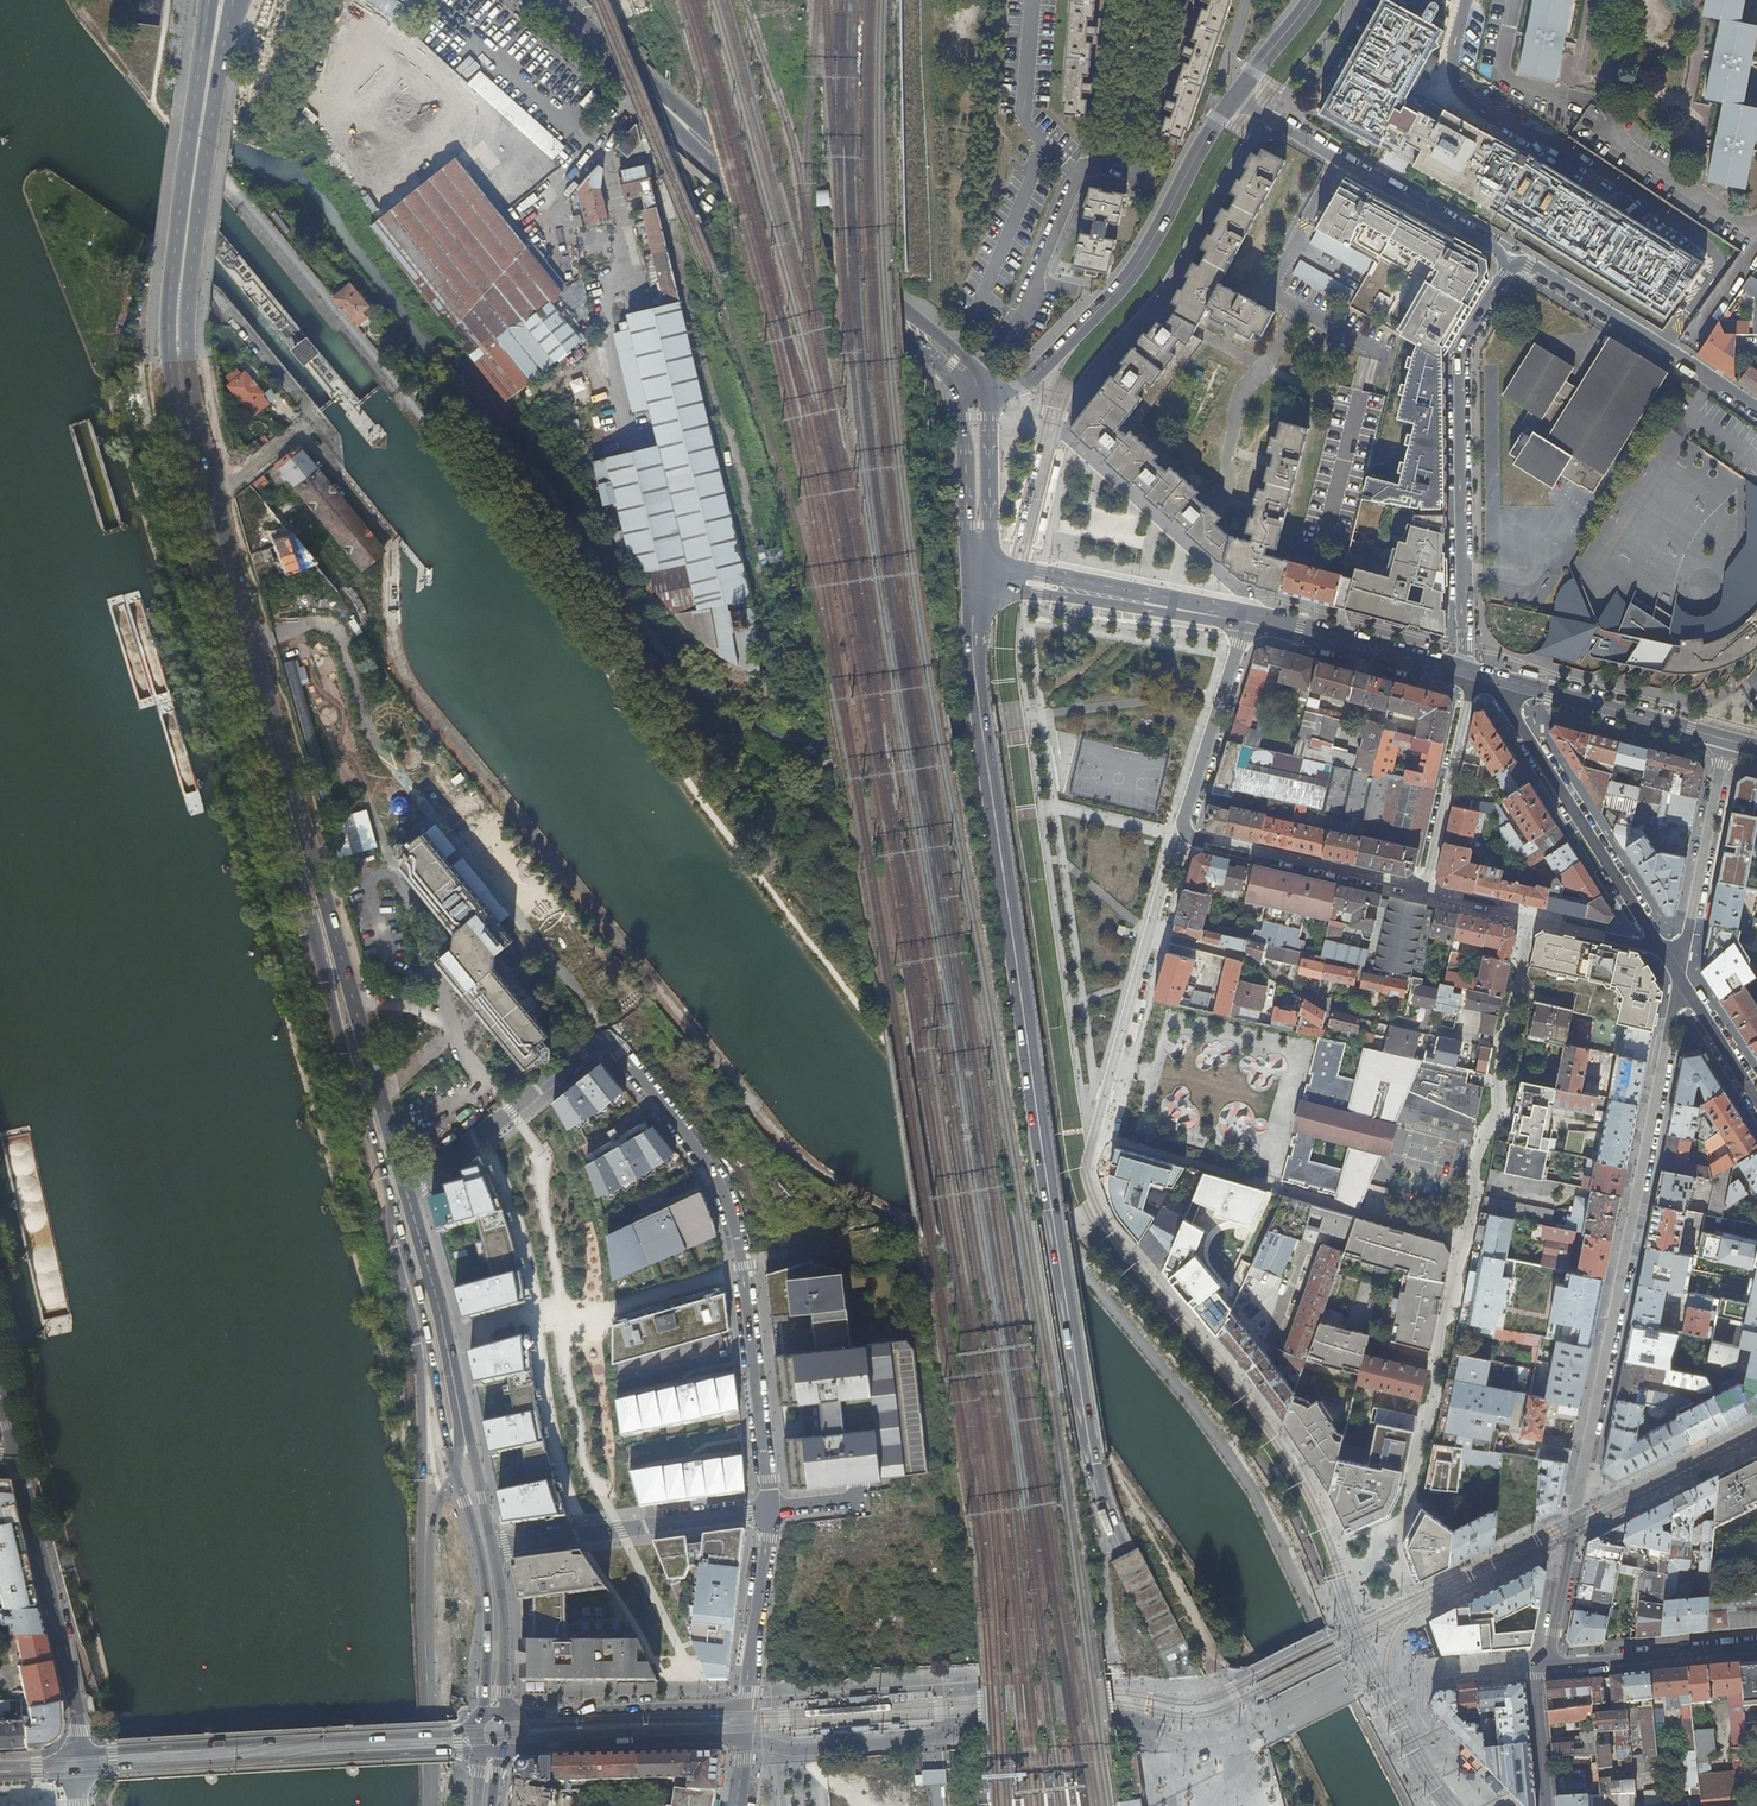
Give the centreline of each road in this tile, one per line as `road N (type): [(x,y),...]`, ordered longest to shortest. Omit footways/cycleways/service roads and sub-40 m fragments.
road 1 (track): [(385,541),(388,640),(398,667),(449,737),(795,1154),(903,1225),(1101,1442),(1233,1628),(1325,1805)]
road 2 (primary): [(209,0),(174,280),(175,403),(412,1293)]
road 3 (primary): [(408,1195),(192,386),(190,292),(221,62),(240,0)]
road 4 (secondary): [(1251,1805),(1096,1497),(972,627)]
road 5 (residential): [(1539,1666),(1383,1679),(1302,1483),(1118,1243),(1093,1198),(1086,1168),(1095,1135)]
road 6 (residential): [(1681,980),(1550,1652),(1539,1666)]
road 7 (residential): [(1533,918),(1426,1444)]
road 8 (residential): [(615,1044),(719,1174),(732,1205),(748,1287),(771,1510)]
road 9 (secondary): [(985,393),(959,354),(647,90)]
road 10 (residential): [(1515,261),(1465,342),(1456,376),(1467,677)]
road 11 (secondary): [(647,90),(719,169),(948,369)]
road 12 (tertiary): [(985,393),(1025,384),(1125,280),(1234,98)]
road 13 (secondary): [(475,1731),(87,1754)]
road 14 (secondary): [(93,1772),(481,1750)]
road 15 (residential): [(1234,98),(1515,261)]
road 16 (residential): [(1095,1135),(1179,835)]
road 17 (residential): [(1494,685),(1657,941)]
road 18 (tertiary): [(76,1750),(80,1732),(18,1457)]
road 19 (residential): [(1756,412),(1515,261)]
road 20 (residential): [(771,1510),(493,1548)]
road 21 (primary): [(425,1542),(431,1805)]
road 22 (residential): [(615,1044),(582,1050),(408,1195)]
road 23 (residential): [(1422,892),(1179,835)]
road 24 (primary): [(412,1293),(425,1542)]
road 25 (primary): [(456,1470),(486,1585),(485,1715)]
road 26 (residential): [(1494,685),(1726,745)]
road 27 (residential): [(746,1706),(514,1718)]
road 28 (residential): [(1243,622),(1467,677)]
road 29 (residential): [(981,578),(1037,593),(1204,614)]
road 30 (residential): [(518,1747),(744,1737)]
road 31 (residential): [(1179,835),(1243,622)]
road 32 (residential): [(1467,677),(1422,892)]
road 33 (residential): [(1539,1666),(1756,1647)]
road 34 (primary): [(459,1406),(408,1195)]
road 35 (residential): [(1684,950),(1726,745)]
road 36 (residential): [(1204,614),(1002,565)]
road 37 (residential): [(771,1510),(746,1706)]
road 38 (primary): [(412,1293),(456,1470)]
road 39 (track): [(1147,1509),(1224,1671)]
road 40 (primary): [(507,1713),(493,1548)]
road 41 (secondary): [(961,404),(968,557)]
road 42 (primary): [(493,1548),(459,1406)]
road 43 (residential): [(1681,980),(1756,1099)]
road 44 (residential): [(1547,1805),(1539,1666)]
road 45 (secondary): [(647,90),(546,0)]
road 46 (secondary): [(991,526),(985,393)]
road 47 (residential): [(1533,918),(1657,941)]
road 48 (track): [(153,100),(80,0)]
road 49 (tertiary): [(1234,98),(1309,0)]

